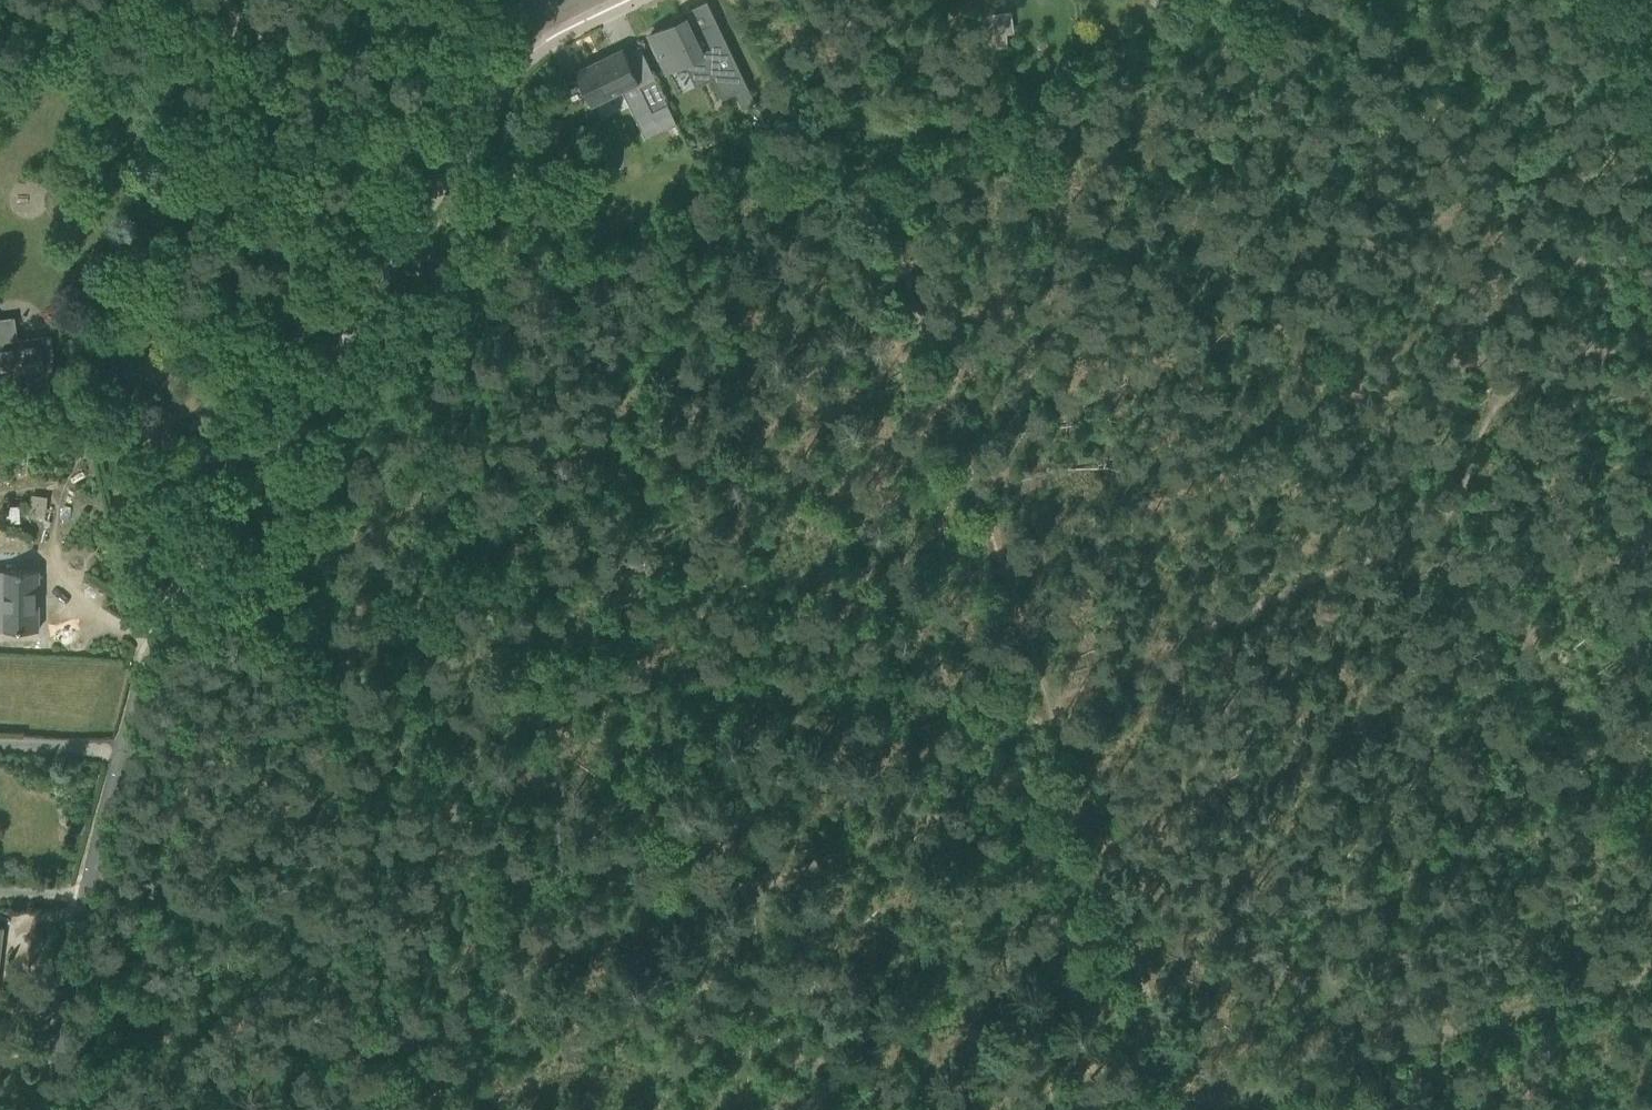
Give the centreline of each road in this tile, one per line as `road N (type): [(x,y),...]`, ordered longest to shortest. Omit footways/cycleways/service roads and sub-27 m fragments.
road 1 (unclassified): [(170,604),(508,78),(568,30),(627,0)]
road 2 (residential): [(58,1109),(97,800),(140,663),(170,604)]

